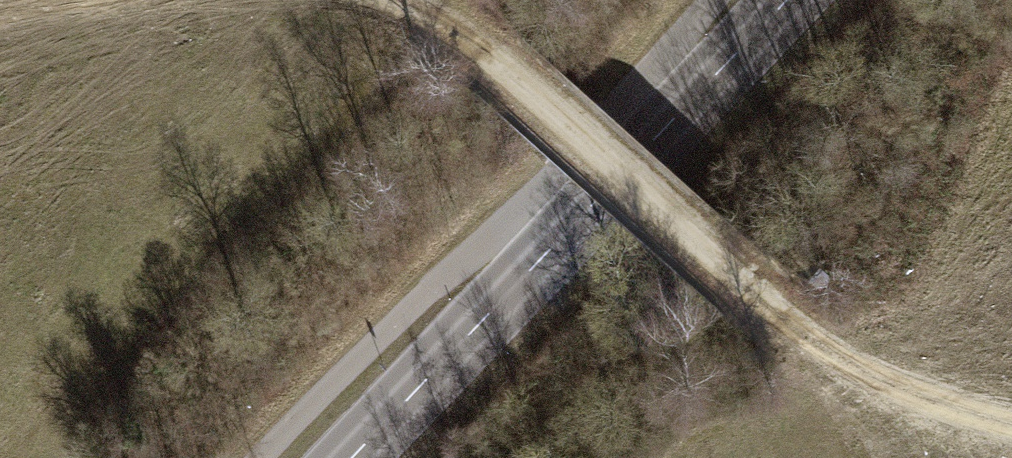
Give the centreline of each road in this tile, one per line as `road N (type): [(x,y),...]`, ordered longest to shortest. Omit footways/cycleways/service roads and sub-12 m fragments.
road 1 (track): [(404,0),(489,54),(768,304),(956,418),(1011,423)]
road 2 (tertiary): [(784,0),(350,457)]

